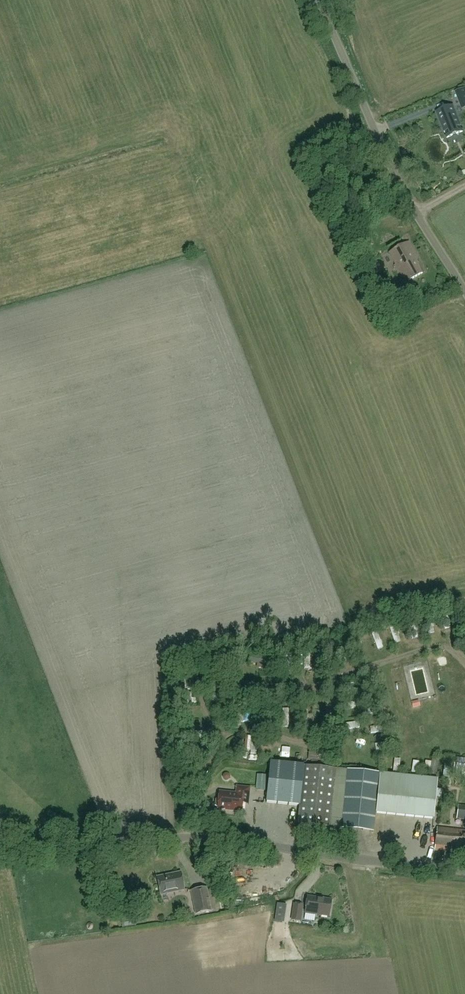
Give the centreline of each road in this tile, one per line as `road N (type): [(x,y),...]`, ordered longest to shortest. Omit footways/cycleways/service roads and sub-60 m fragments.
road 1 (unclassified): [(464,871),(190,838),(0,853)]
road 2 (unclassified): [(464,290),(393,173),(321,0)]

